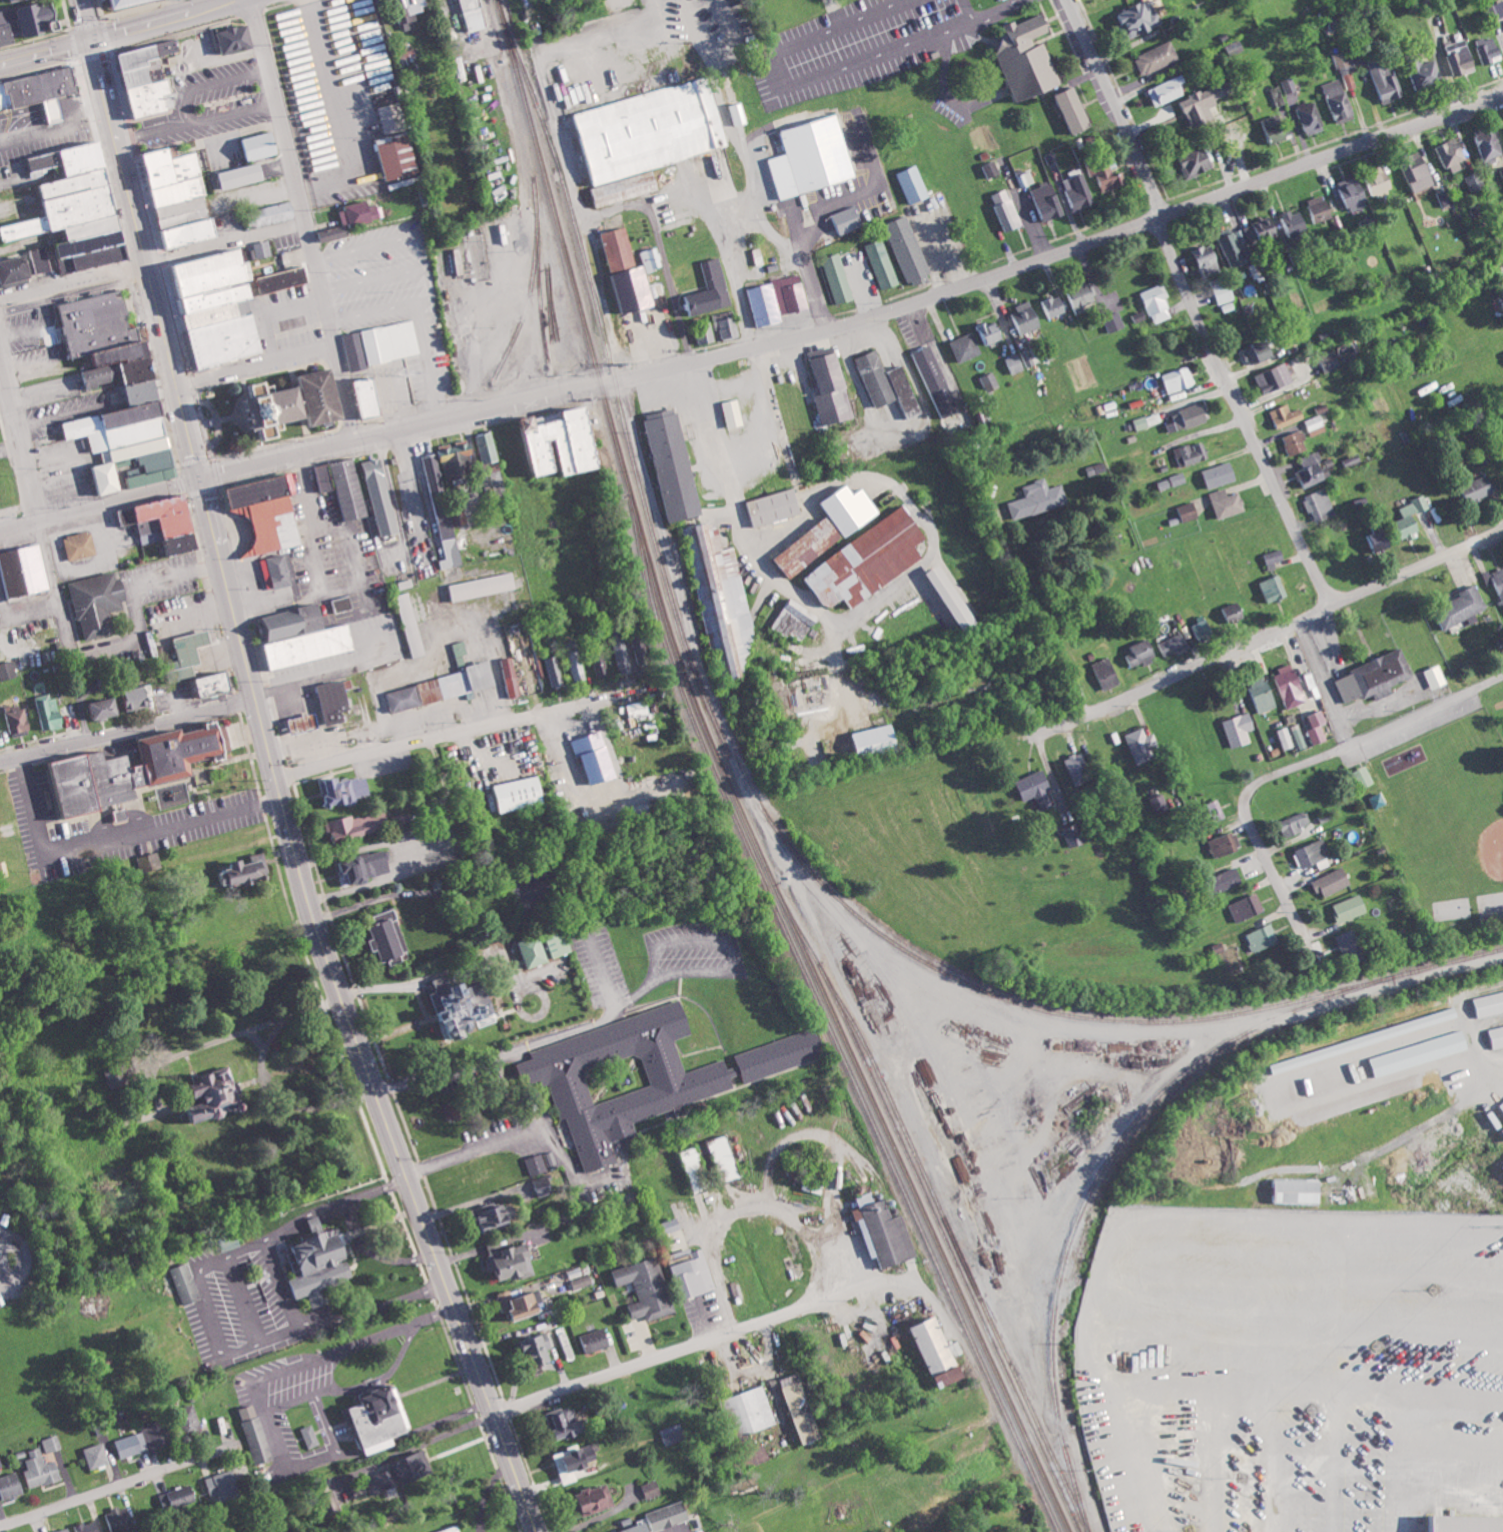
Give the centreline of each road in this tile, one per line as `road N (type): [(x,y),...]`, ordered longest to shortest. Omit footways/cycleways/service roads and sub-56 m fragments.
road 1 (residential): [(200,477),(881,311),(1502,90)]
road 2 (primary): [(539,1531),(337,992),(145,264)]
road 3 (residential): [(1047,732),(1502,530)]
road 4 (residential): [(354,440),(246,0)]
road 5 (residential): [(1307,938),(1247,816),(1253,788),(1502,676)]
road 6 (residential): [(1331,605),(1223,370),(1167,211)]
road 7 (residential): [(690,359),(654,214),(644,204),(586,226),(621,377)]
road 8 (residential): [(495,1418),(849,1292)]
road 9 (residential): [(275,777),(604,695)]
road 10 (residential): [(0,762),(255,698)]
road 11 (residential): [(0,1528),(237,1445)]
road 12 (residential): [(1167,211),(1072,0)]
road 13 (primary): [(145,264),(91,41)]
road 14 (residential): [(0,531),(200,477)]
road 15 (residential): [(145,264),(305,222)]
road 16 (residential): [(333,346),(176,384)]
road 17 (residential): [(38,521),(0,365)]
road 18 (residential): [(0,300),(145,264)]
road 19 (primary): [(91,41),(231,0)]

